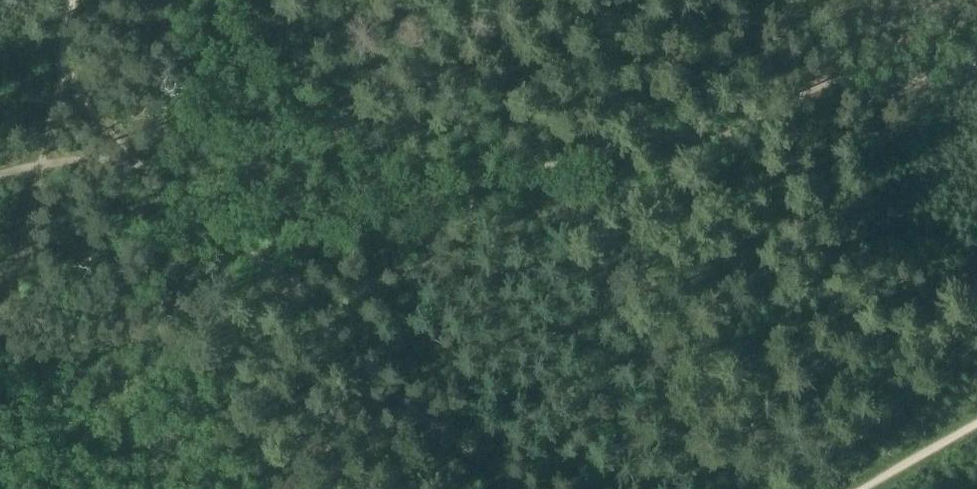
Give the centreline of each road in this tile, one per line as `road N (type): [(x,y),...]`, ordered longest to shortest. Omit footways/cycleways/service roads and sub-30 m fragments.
road 1 (track): [(544,488),(506,473),(387,377),(318,297),(187,188),(95,160),(65,160)]
road 2 (track): [(73,0),(0,323)]
road 3 (track): [(745,0),(852,95)]
road 4 (track): [(860,488),(976,420)]

